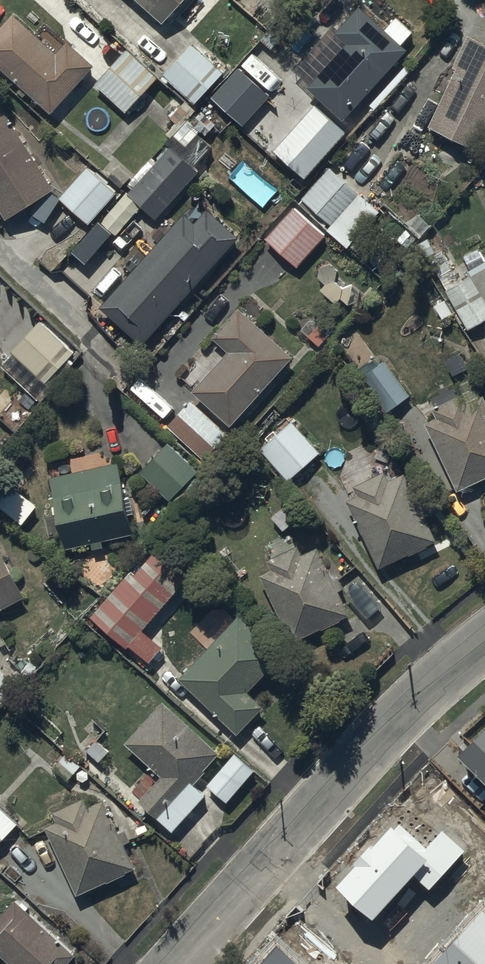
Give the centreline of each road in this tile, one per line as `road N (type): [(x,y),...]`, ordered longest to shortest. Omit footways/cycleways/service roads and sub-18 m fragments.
road 1 (residential): [(171,963),(410,702),(484,640)]

